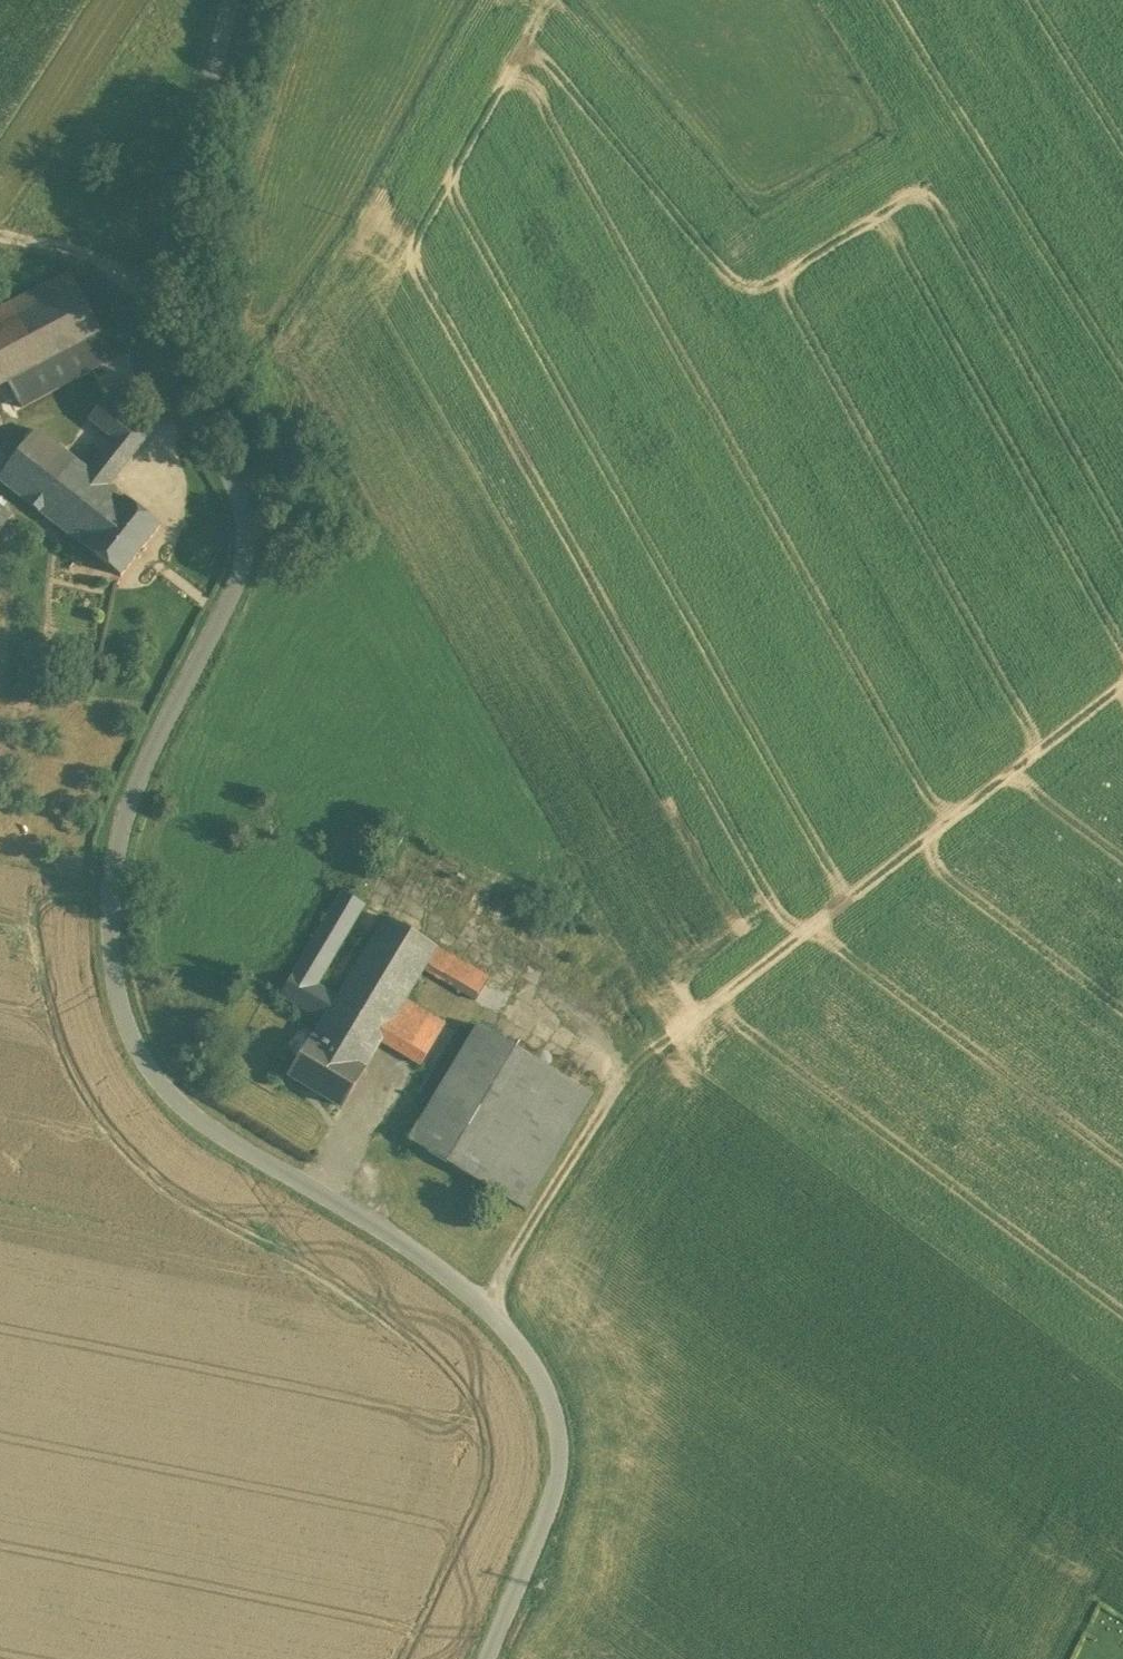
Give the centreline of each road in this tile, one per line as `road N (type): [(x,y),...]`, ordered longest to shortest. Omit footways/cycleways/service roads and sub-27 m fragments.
road 1 (unclassified): [(227,0),(156,335),(179,392),(240,496),(249,540),(235,587),(130,790),(109,889),(112,968),(132,1037),(206,1128),(415,1249),(529,1356),(547,1387),(557,1417),(556,1487),(485,1658)]

